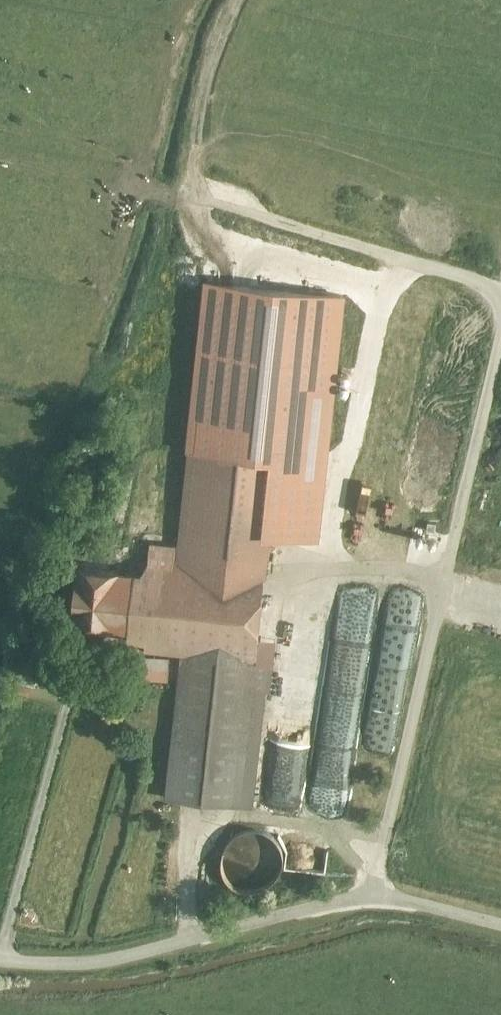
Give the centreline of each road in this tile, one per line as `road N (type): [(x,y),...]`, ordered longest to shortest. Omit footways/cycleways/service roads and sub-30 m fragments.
road 1 (track): [(376,888),(500,325)]
road 2 (track): [(500,288),(422,256),(205,193),(191,175),(199,116),(236,0)]
road 3 (unclassified): [(500,920),(376,888),(96,960),(0,960)]

